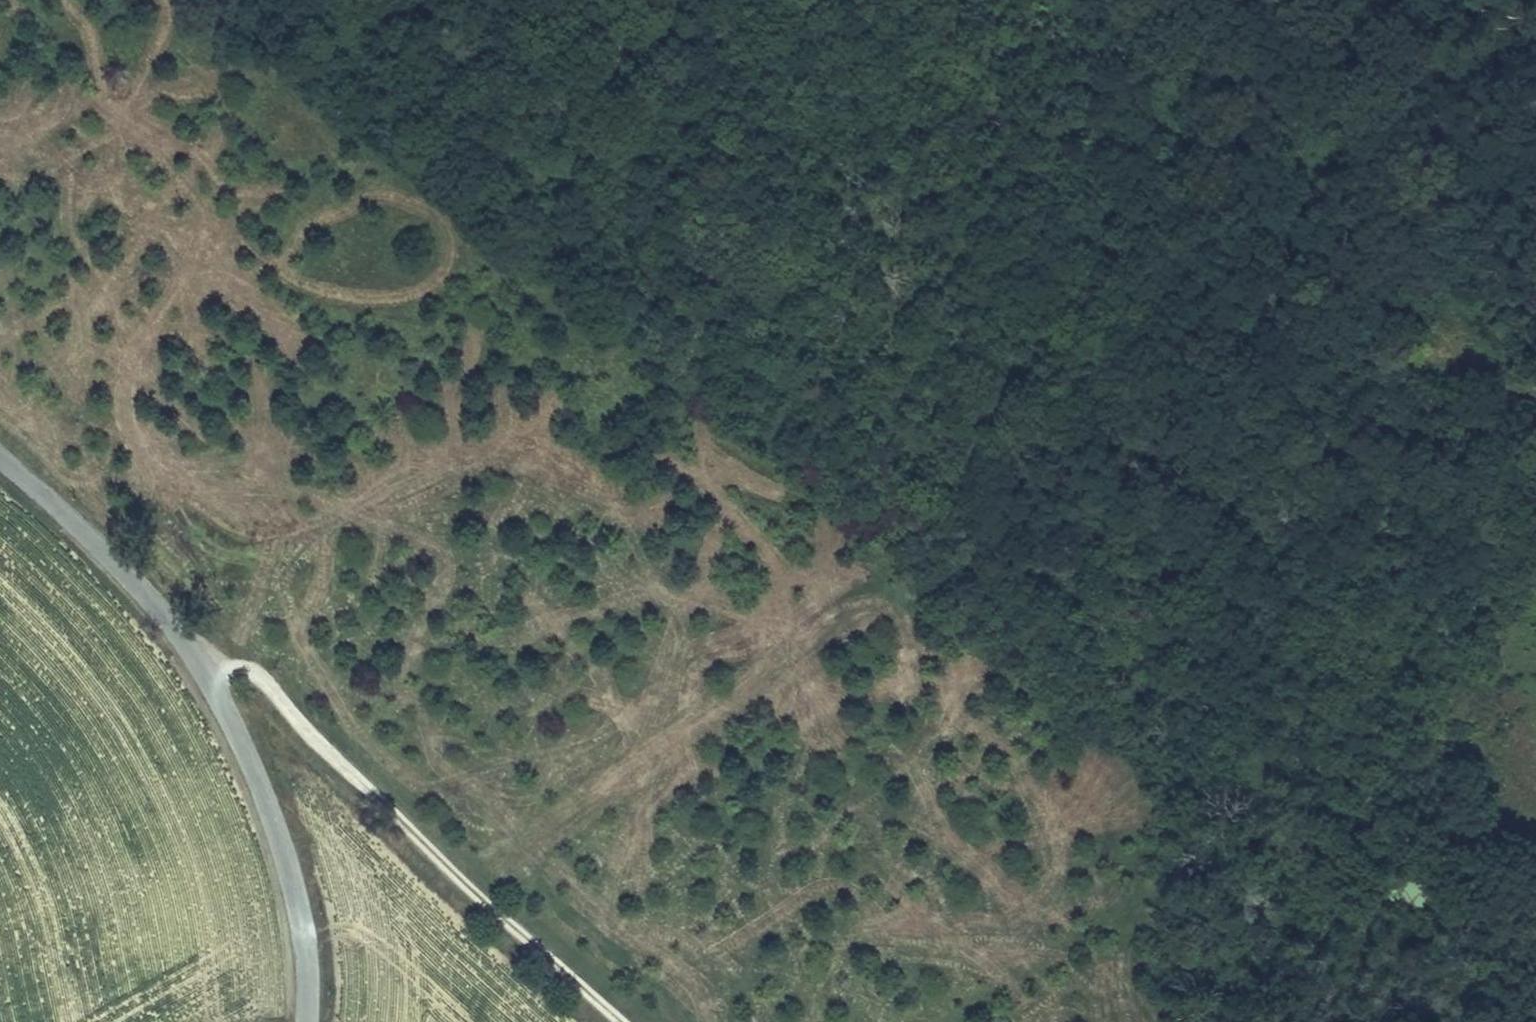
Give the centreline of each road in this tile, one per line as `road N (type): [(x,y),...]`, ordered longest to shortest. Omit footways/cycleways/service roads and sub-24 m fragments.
road 1 (unclassified): [(306,1021),(304,946),(281,853),(198,663),(107,557),(0,458)]
road 2 (track): [(1535,389),(1429,362),(1294,344),(1232,297),(1185,138),(1194,78),(1229,0)]

